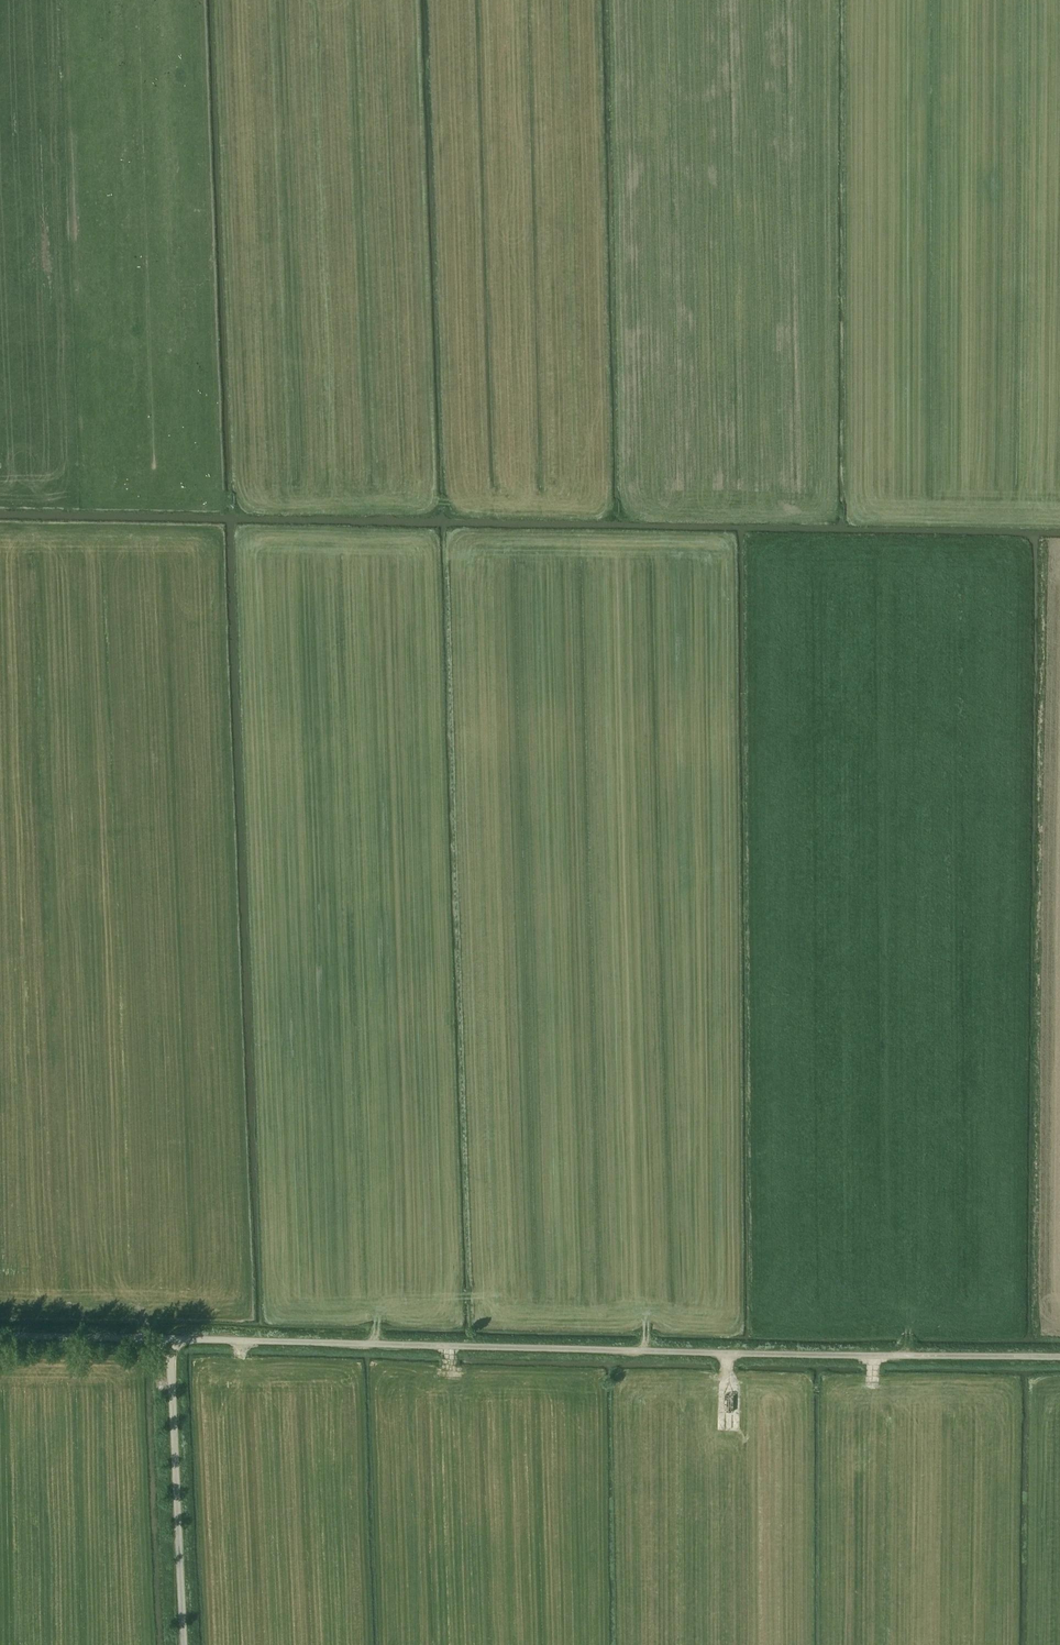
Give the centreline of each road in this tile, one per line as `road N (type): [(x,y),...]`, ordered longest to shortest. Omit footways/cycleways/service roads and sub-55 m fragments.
road 1 (unclassified): [(1059,1354),(170,1339)]
road 2 (unclassified): [(184,1644),(170,1339)]
road 3 (unclassified): [(170,1339),(0,1336)]

